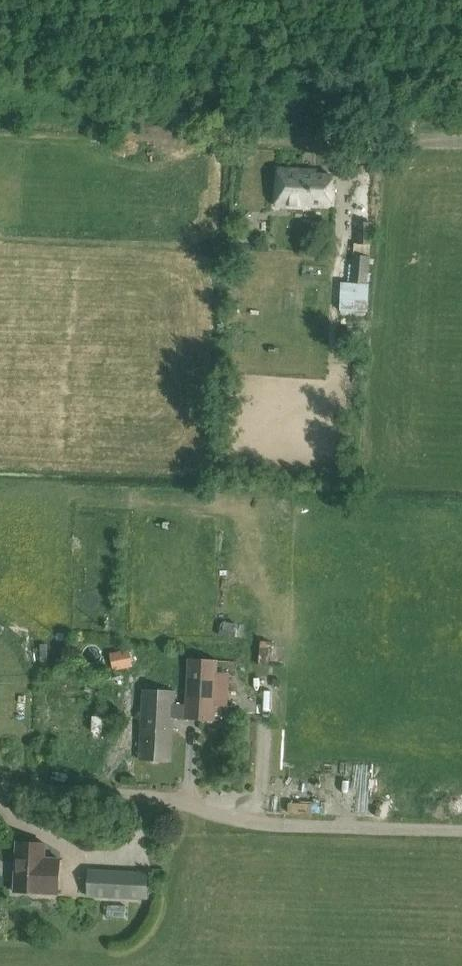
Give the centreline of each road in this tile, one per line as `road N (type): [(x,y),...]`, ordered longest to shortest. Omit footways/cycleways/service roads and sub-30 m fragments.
road 1 (track): [(0,789),(150,793),(265,823),(461,829)]
road 2 (track): [(0,128),(352,142)]
road 3 (track): [(350,169),(352,142),(461,141)]

